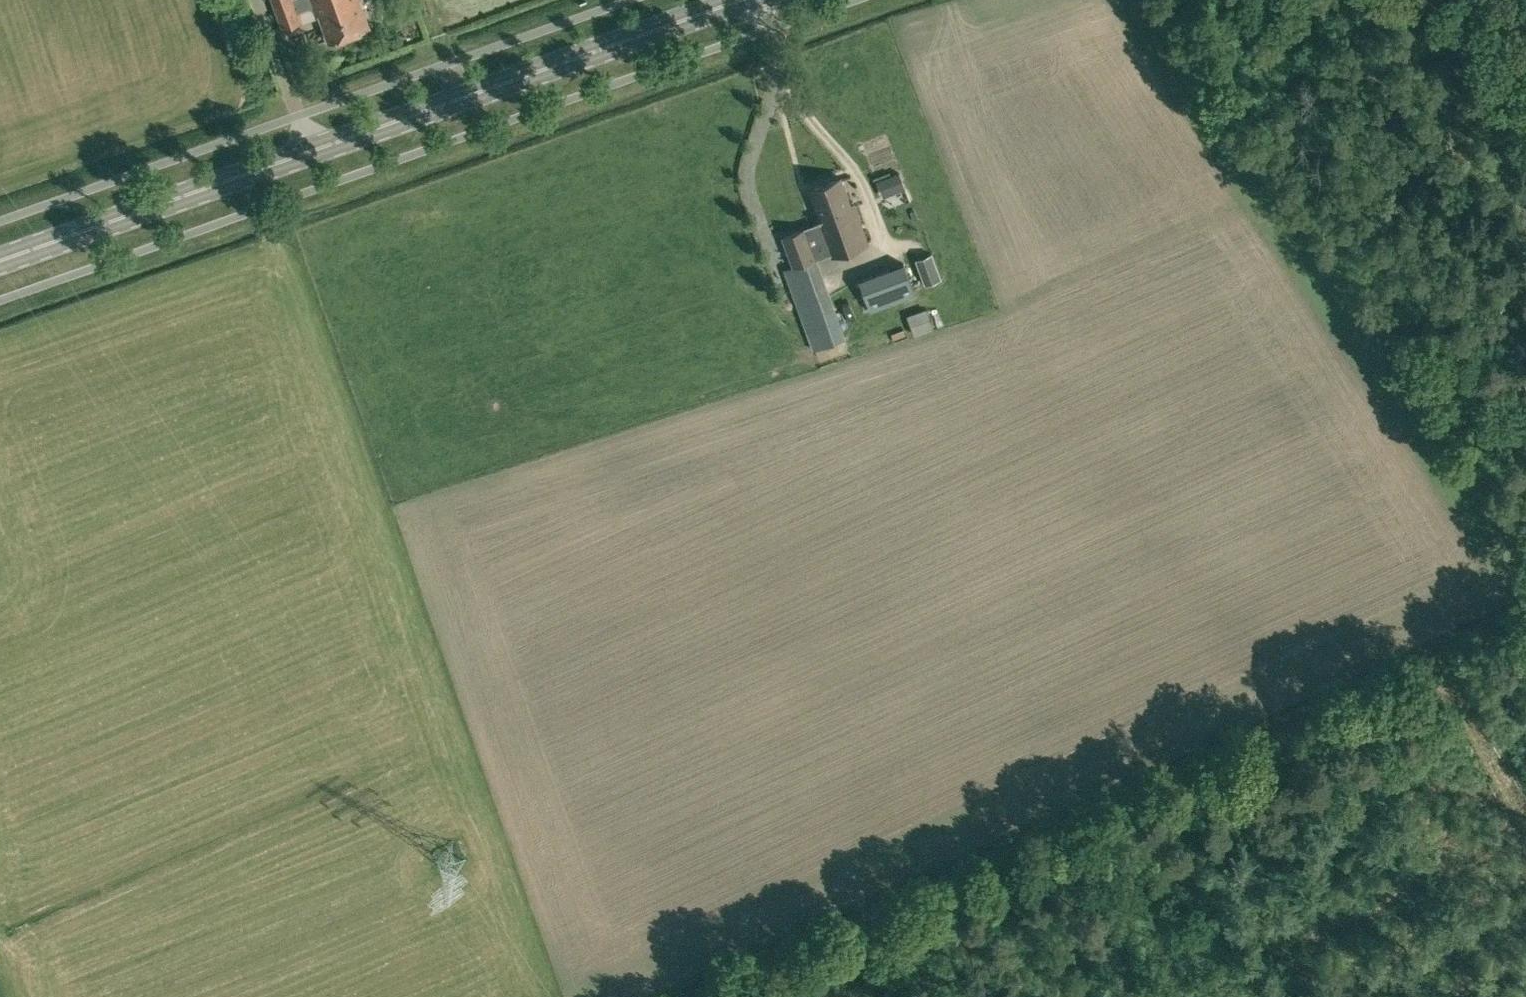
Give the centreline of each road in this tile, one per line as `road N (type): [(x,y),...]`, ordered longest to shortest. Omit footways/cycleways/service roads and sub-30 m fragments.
road 1 (secondary): [(0,258),(731,0)]
road 2 (track): [(1525,608),(1134,786),(1132,812),(1255,996)]

